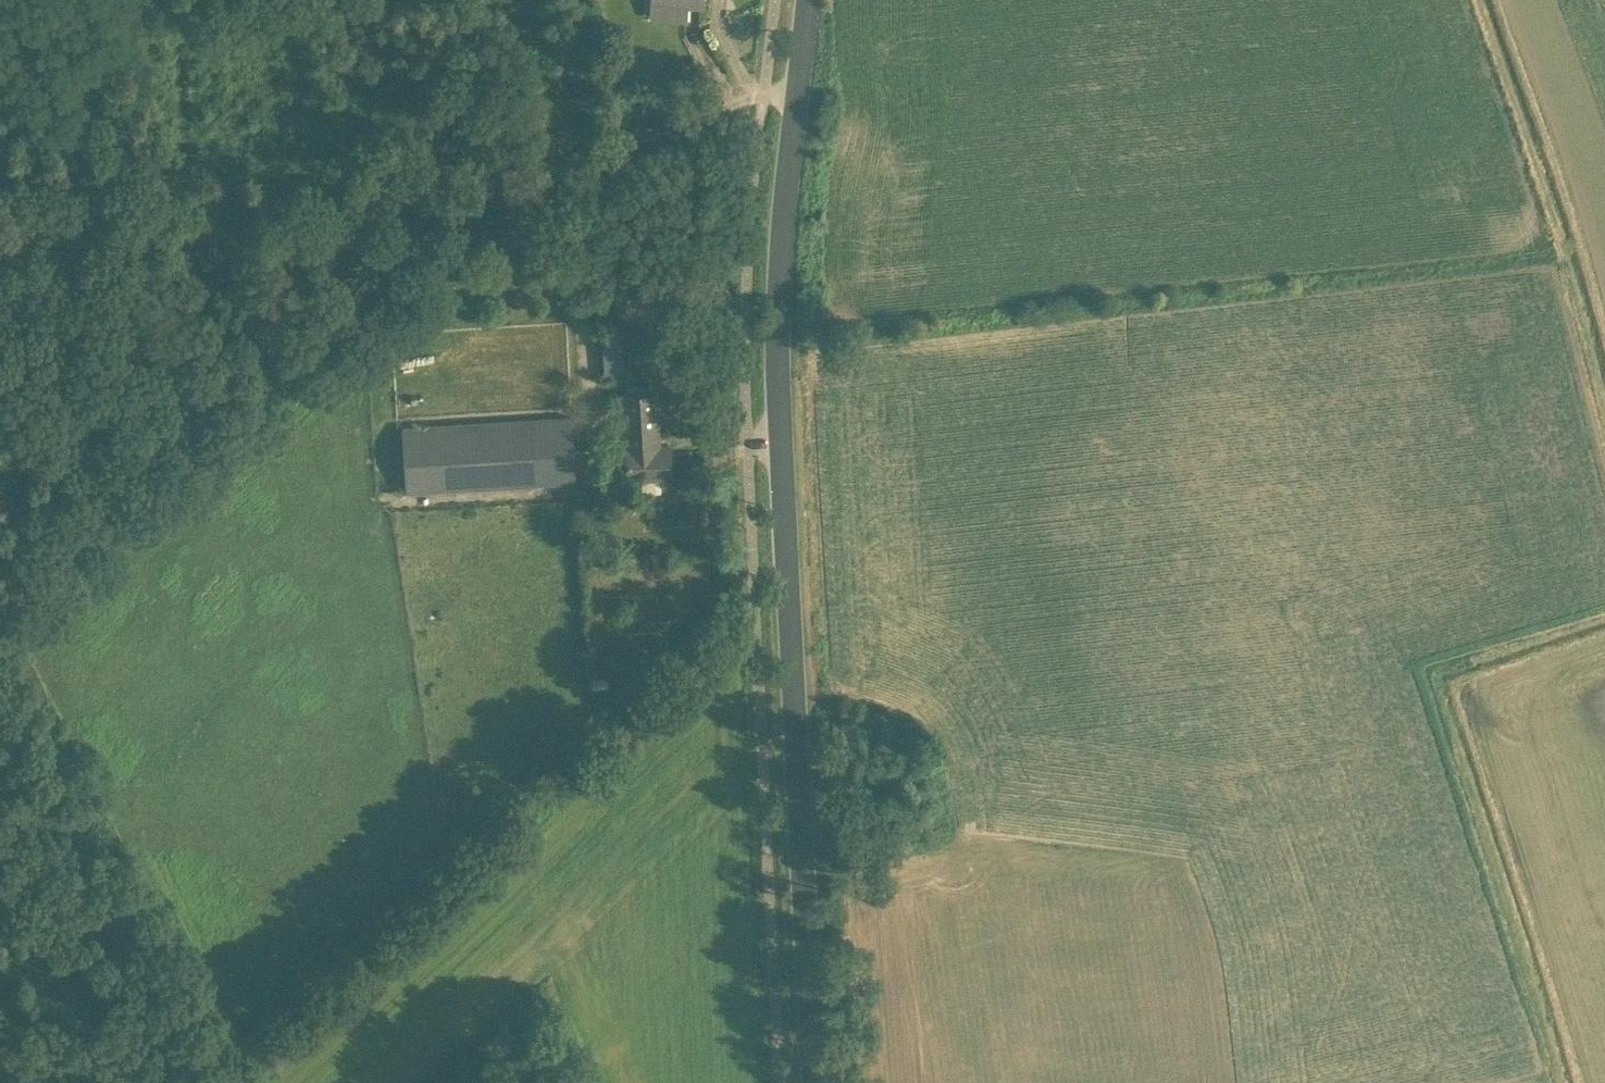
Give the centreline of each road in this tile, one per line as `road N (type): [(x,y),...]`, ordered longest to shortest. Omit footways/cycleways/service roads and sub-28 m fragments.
road 1 (tertiary): [(815,1082),(776,334),(808,0)]
road 2 (track): [(0,167),(448,196),(506,188),(748,98),(798,96)]

